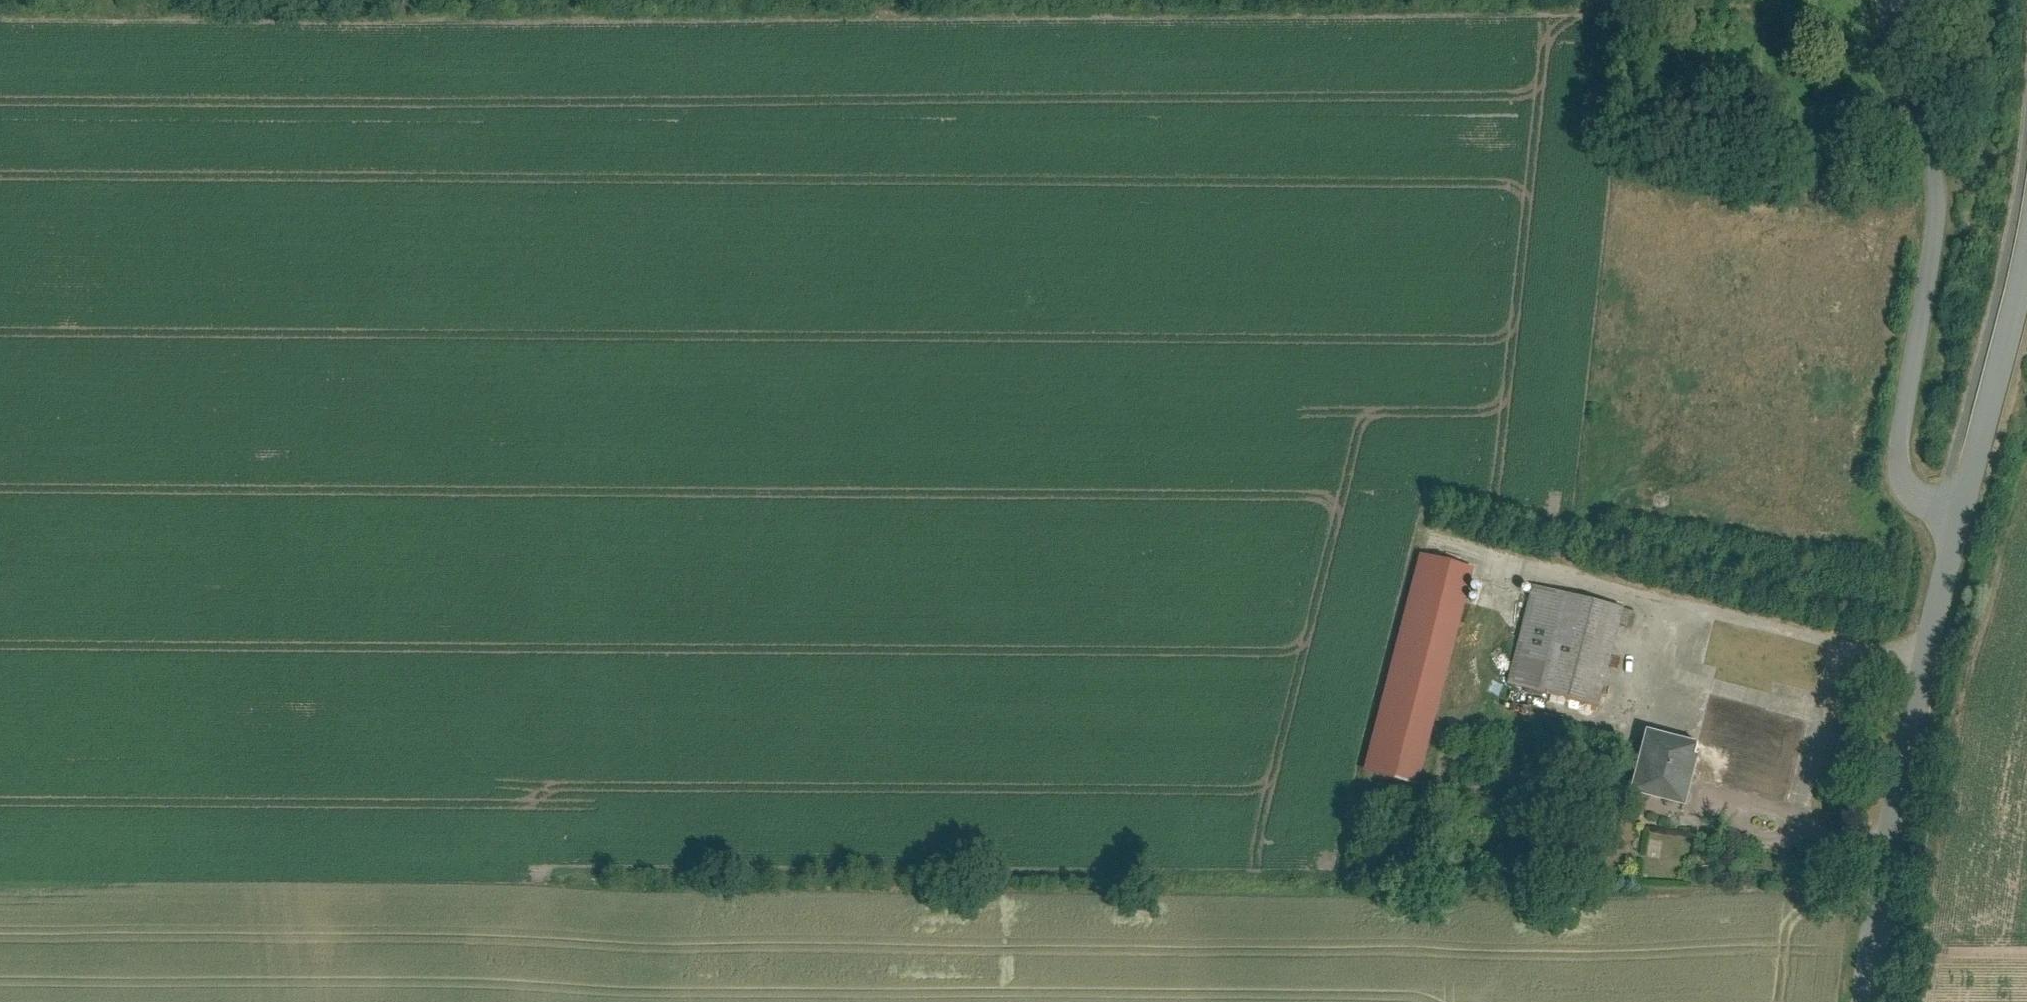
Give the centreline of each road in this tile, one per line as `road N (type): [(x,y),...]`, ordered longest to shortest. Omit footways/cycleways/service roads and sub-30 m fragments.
road 1 (unclassified): [(1961,513),(1910,493),(1899,460),(1933,199),(1890,0)]
road 2 (tertiary): [(1961,513),(1908,744),(1865,1001)]
road 3 (tertiary): [(2026,257),(1961,513)]

